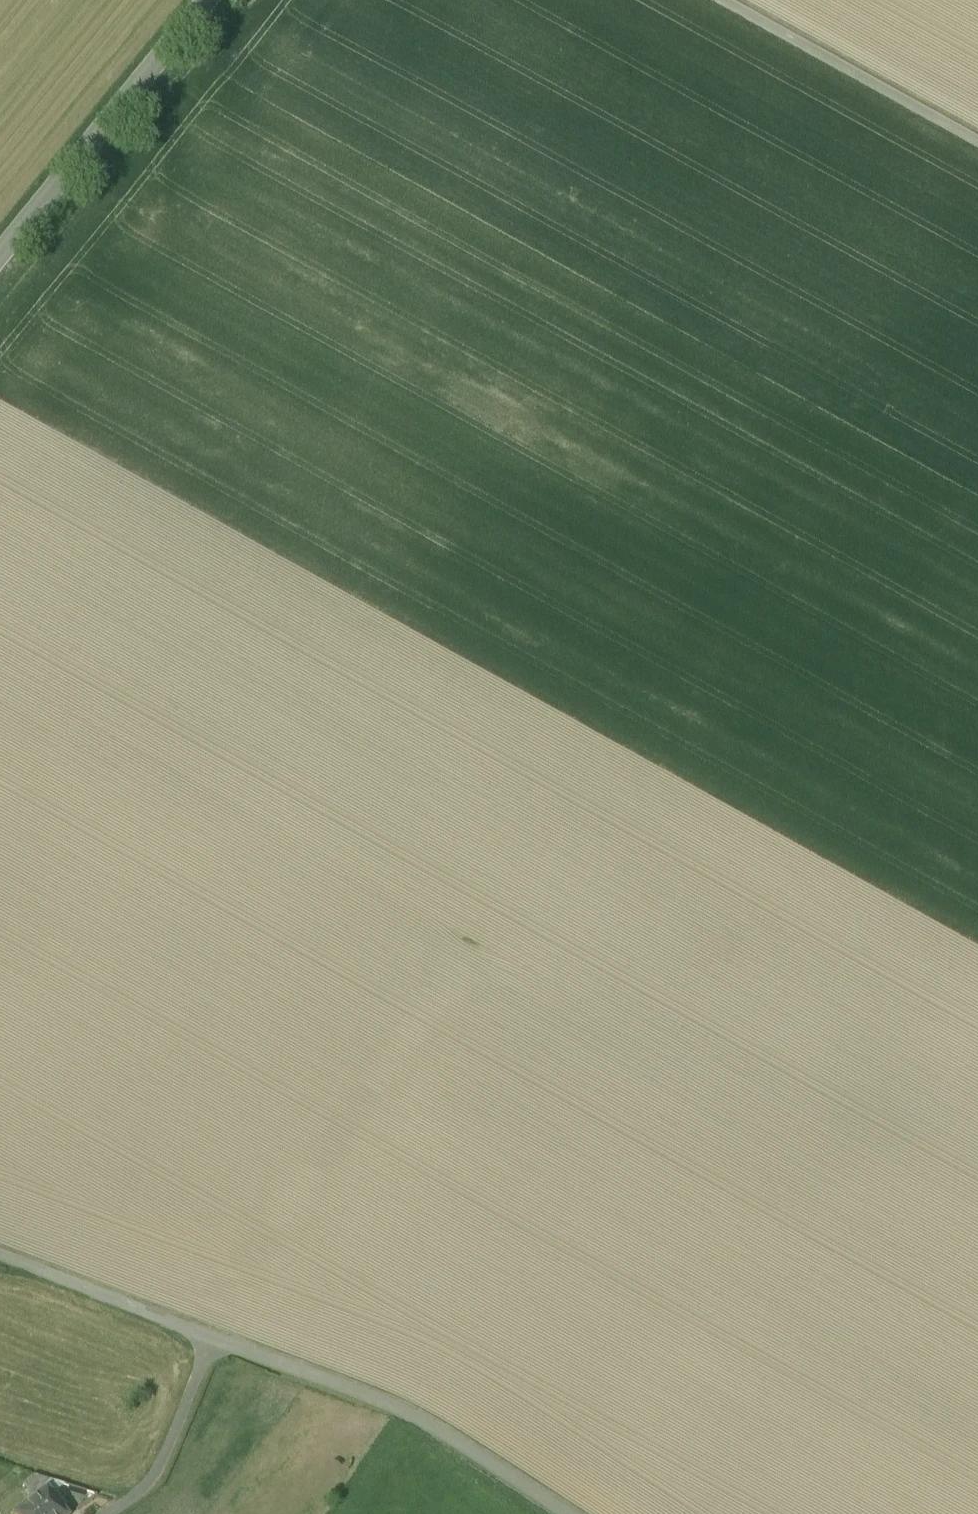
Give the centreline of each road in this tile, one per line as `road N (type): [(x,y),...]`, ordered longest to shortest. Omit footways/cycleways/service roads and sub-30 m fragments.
road 1 (track): [(0,1255),(406,1408),(567,1513)]
road 2 (unclassified): [(0,253),(208,0)]
road 3 (track): [(977,149),(709,0)]
road 4 (residential): [(113,1513),(157,1476),(215,1339)]

